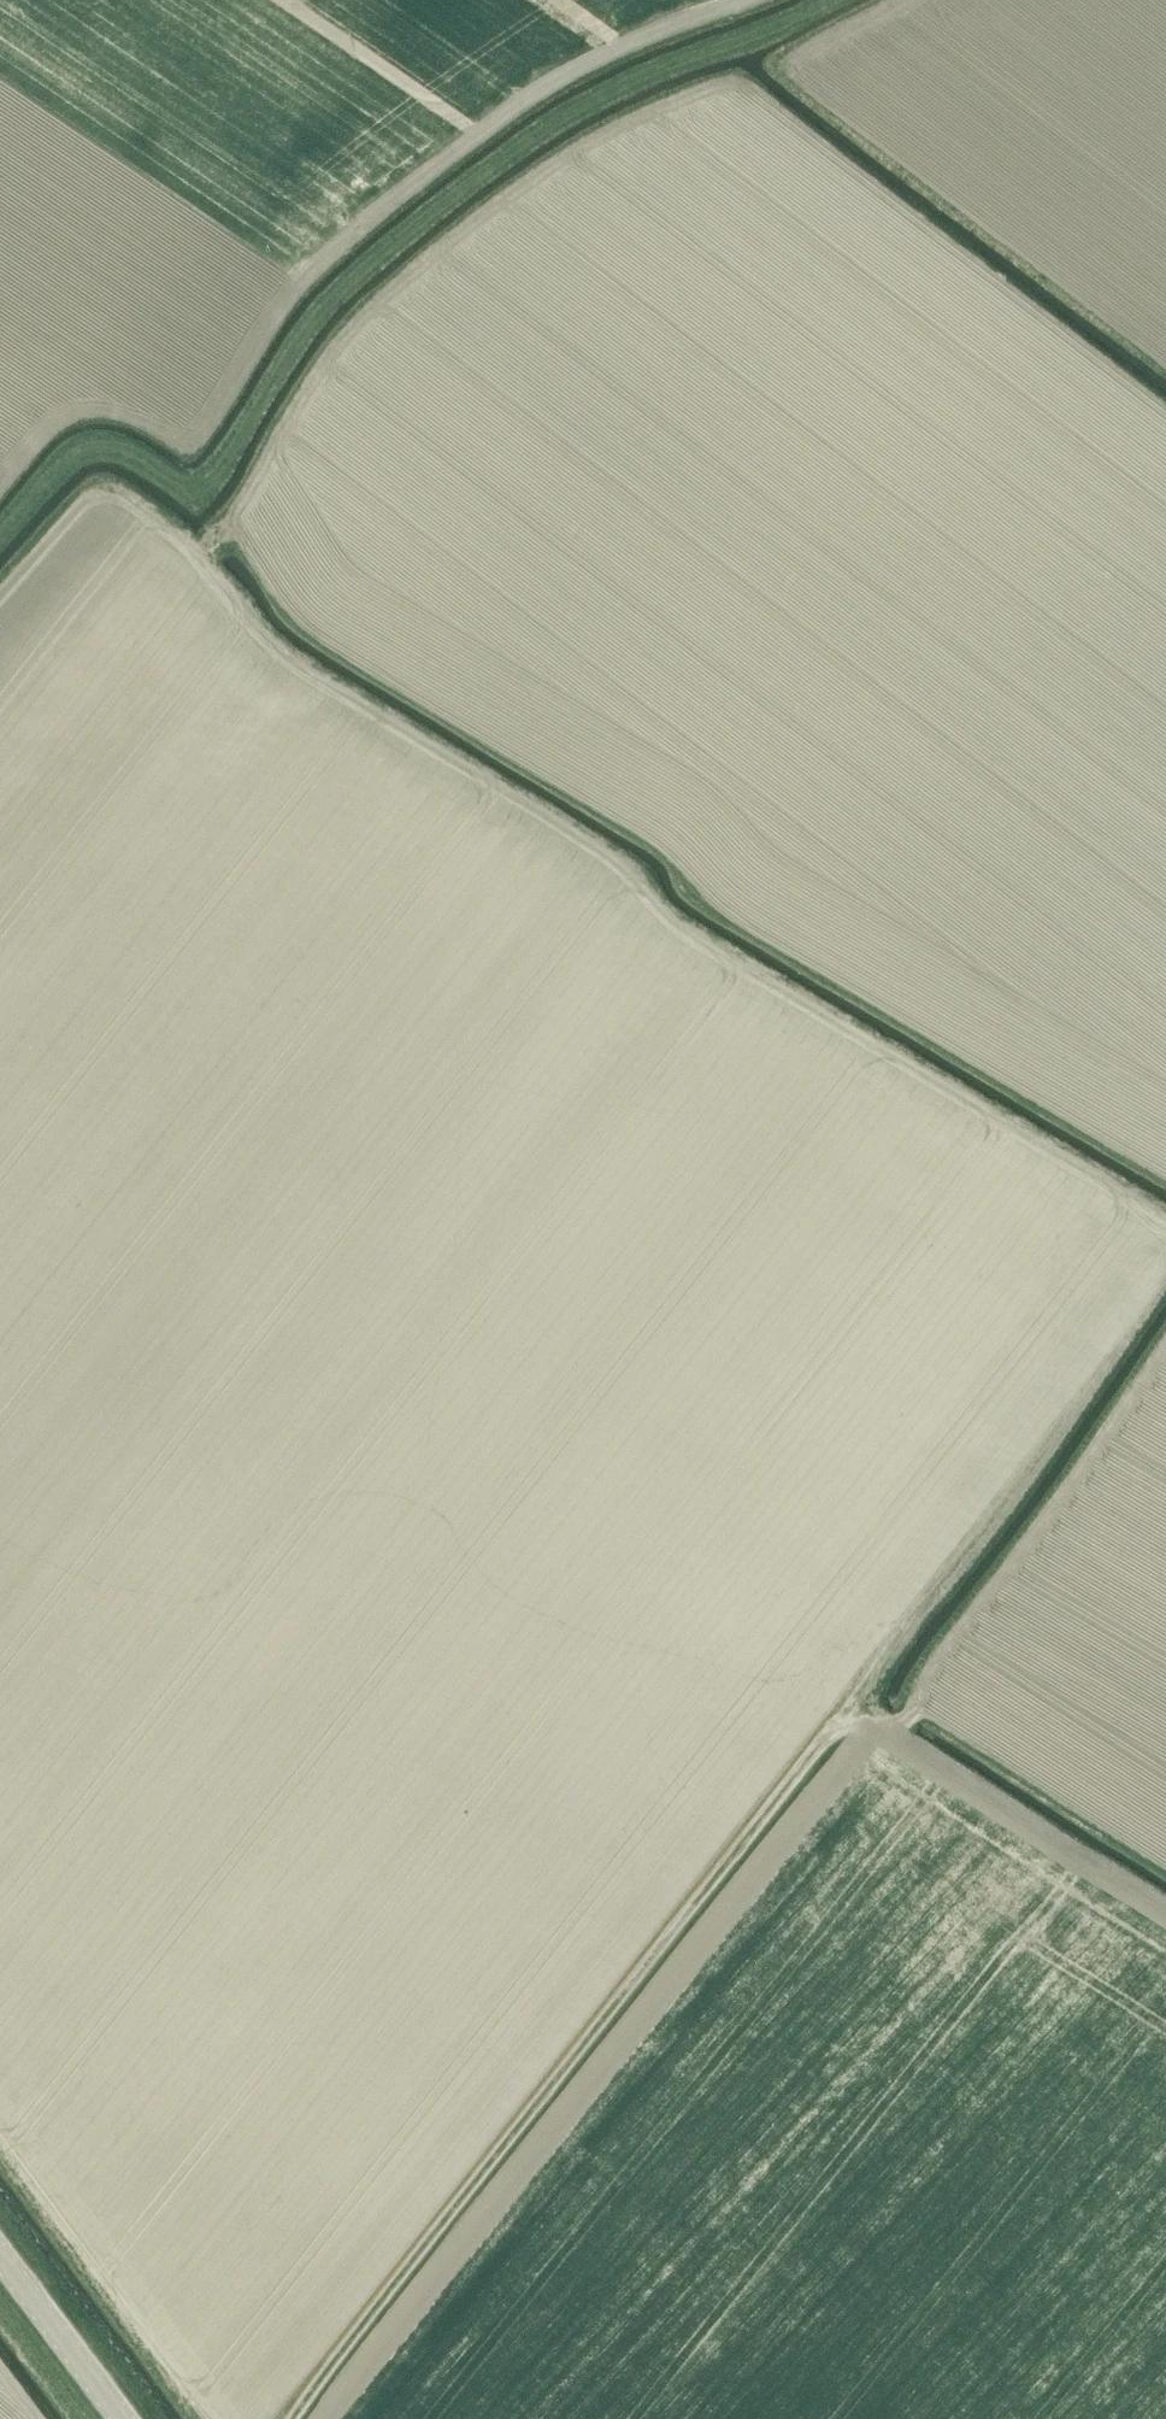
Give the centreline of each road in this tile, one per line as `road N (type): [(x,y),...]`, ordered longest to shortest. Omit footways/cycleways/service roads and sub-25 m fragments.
road 1 (track): [(0,532),(55,467),(85,447),(112,446),(178,484),(206,484),(320,313),(479,174),(608,92),(832,0)]
road 2 (tertiary): [(120,2418),(0,2258)]

